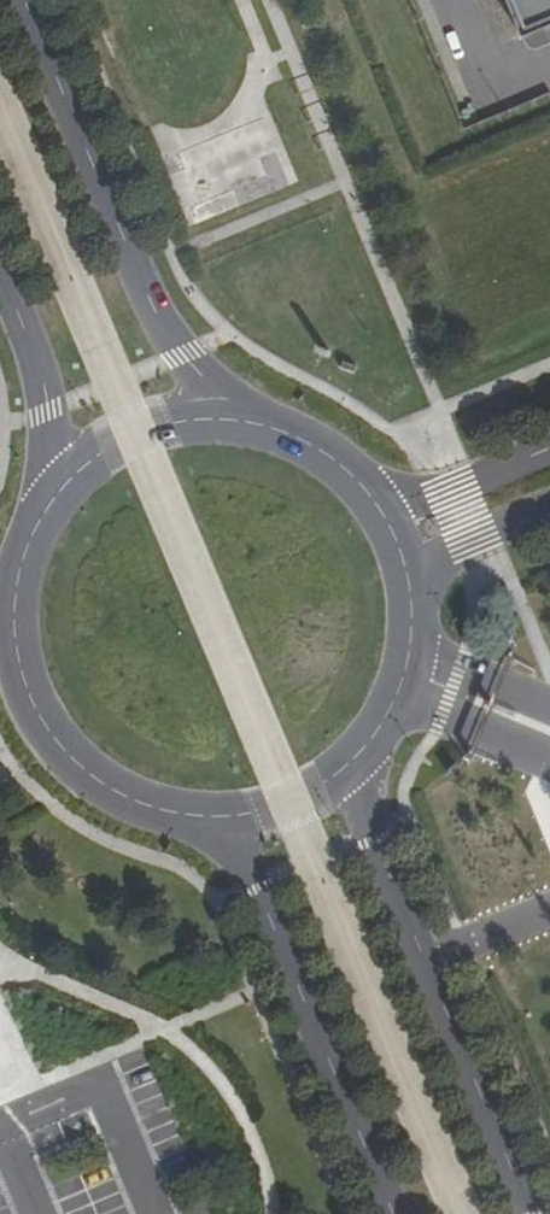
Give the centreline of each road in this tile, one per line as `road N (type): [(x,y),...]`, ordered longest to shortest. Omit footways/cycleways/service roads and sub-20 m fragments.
road 1 (unclassified): [(528,1213),(374,836),(354,759)]
road 2 (tertiary): [(223,419),(146,299),(23,0)]
road 3 (tertiary): [(55,495),(30,538),(16,585),(13,634),(23,682),(45,727),(77,764),(117,793),(163,811),(212,818)]
road 4 (unclassified): [(212,818),(254,888),(393,1213)]
road 5 (tertiary): [(0,272),(47,411),(55,495)]
road 6 (tertiary): [(354,759),(398,692),(413,622),(409,582)]
road 7 (tertiary): [(223,419),(135,435),(94,458),(55,495)]
road 8 (tertiary): [(549,445),(453,485),(375,502)]
road 9 (tertiary): [(375,502),(308,443),(223,419)]
road 10 (tertiary): [(409,582),(476,539),(549,507)]
road 11 (tertiary): [(212,818),(293,802),(354,759)]

